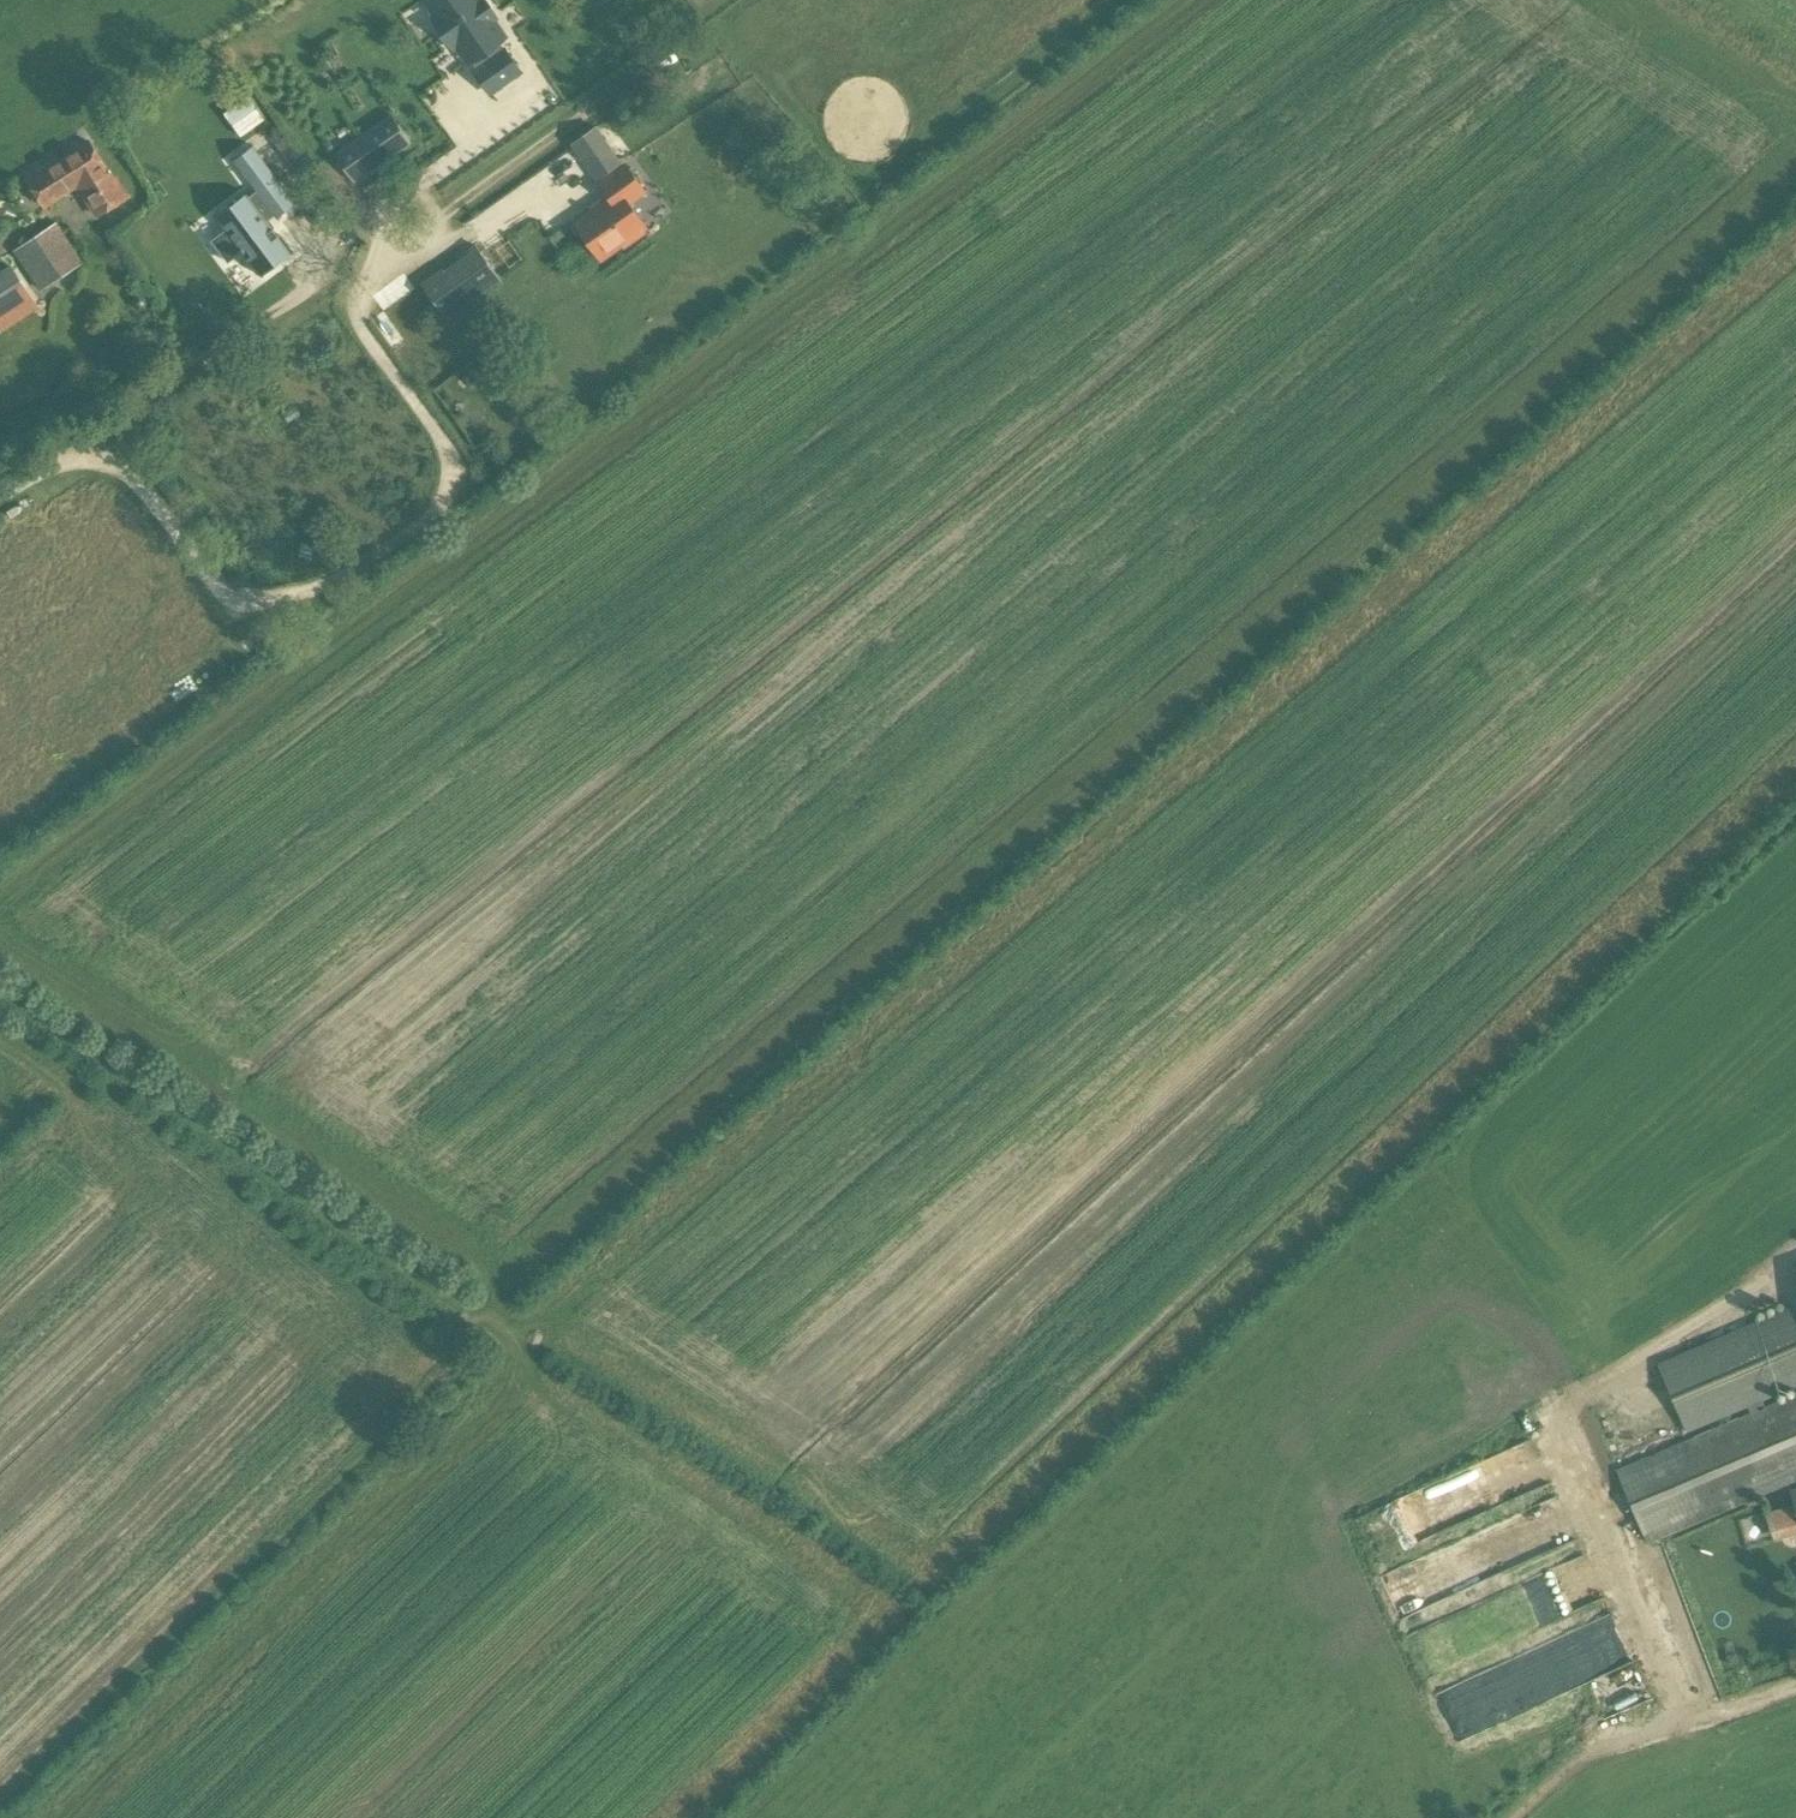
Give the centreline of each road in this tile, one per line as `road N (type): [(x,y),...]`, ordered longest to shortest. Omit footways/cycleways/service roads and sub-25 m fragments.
road 1 (track): [(0,1027),(516,1337),(523,1354),(514,1386)]
road 2 (track): [(1795,89),(1654,0)]

